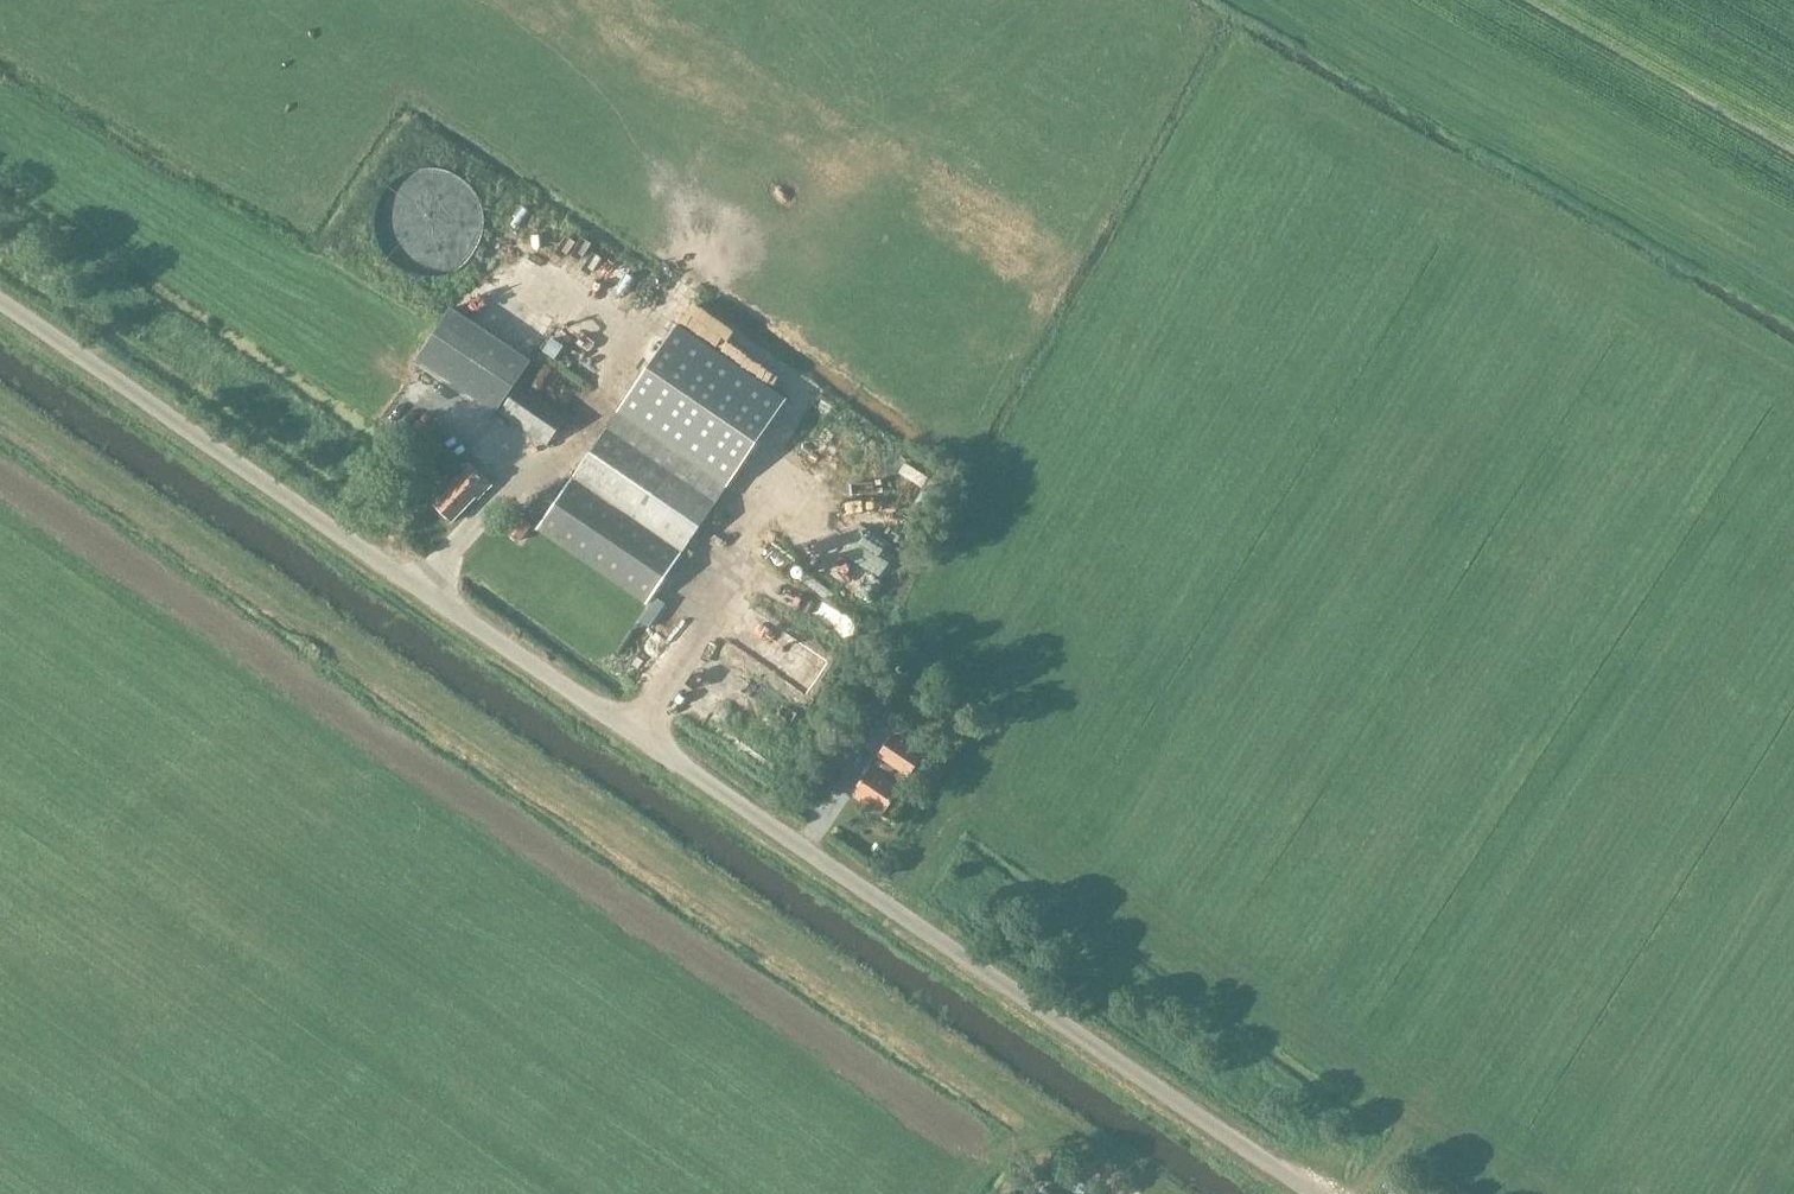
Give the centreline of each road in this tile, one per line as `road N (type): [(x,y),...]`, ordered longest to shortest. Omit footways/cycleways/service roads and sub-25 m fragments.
road 1 (unclassified): [(1312,1193),(0,302)]

